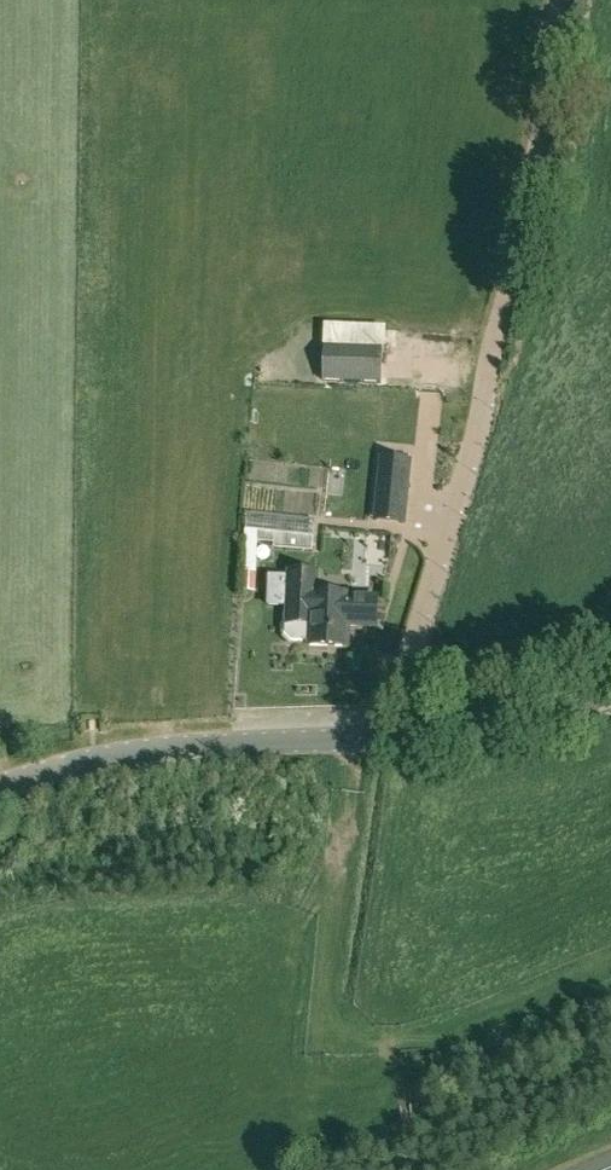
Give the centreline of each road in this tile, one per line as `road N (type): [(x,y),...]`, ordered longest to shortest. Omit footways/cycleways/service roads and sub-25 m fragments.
road 1 (unclassified): [(0,789),(125,754),(437,731),(610,693)]

